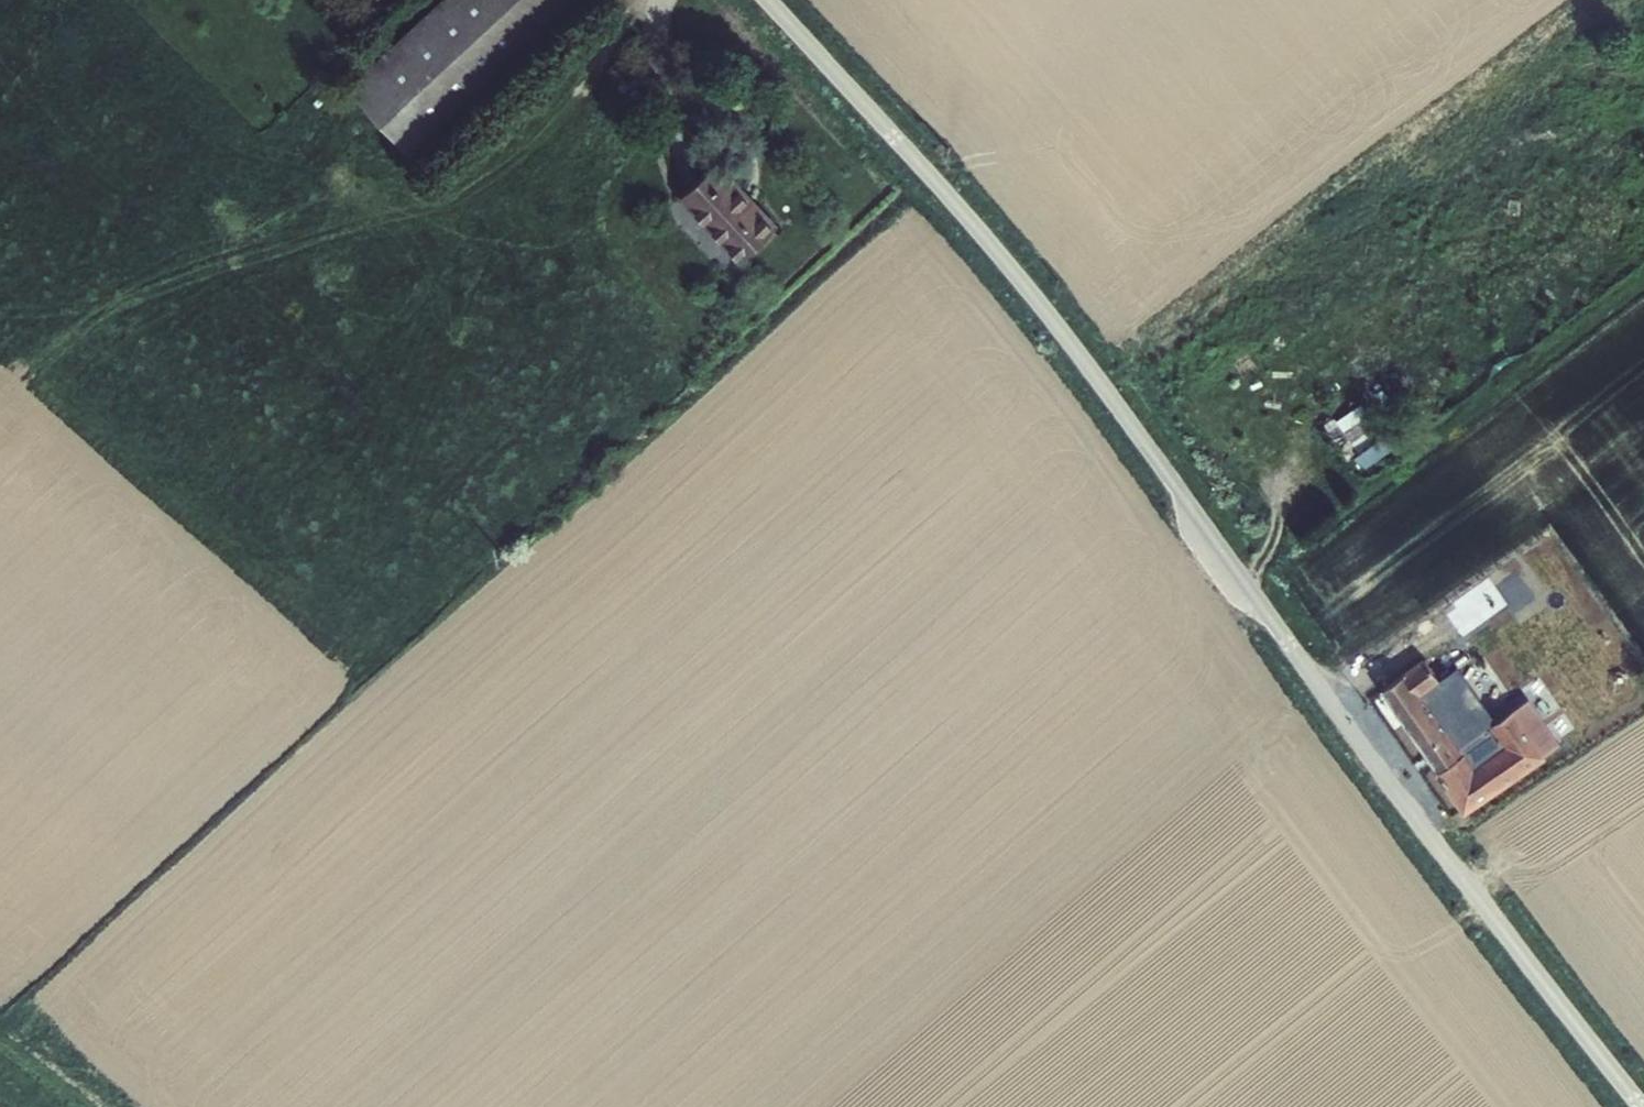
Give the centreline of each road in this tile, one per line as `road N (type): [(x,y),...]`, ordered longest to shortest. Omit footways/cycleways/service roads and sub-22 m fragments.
road 1 (unclassified): [(1642,1106),(1034,296),(765,0)]

